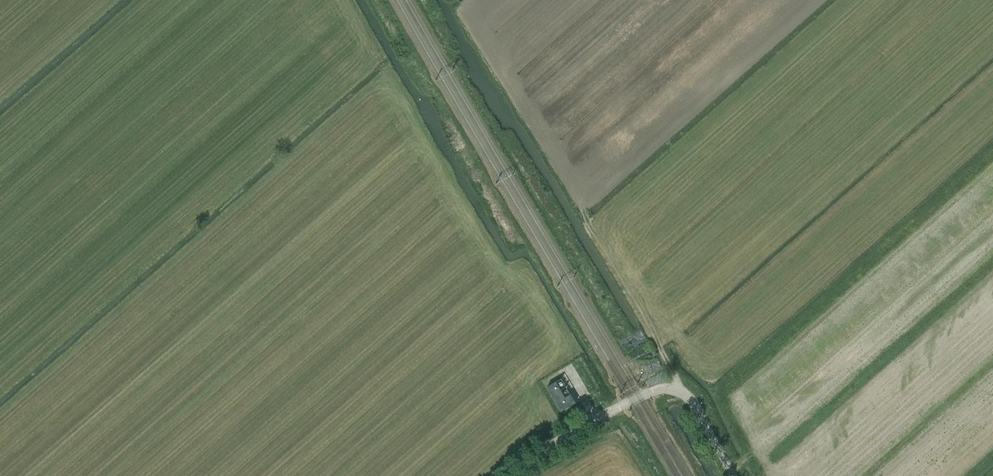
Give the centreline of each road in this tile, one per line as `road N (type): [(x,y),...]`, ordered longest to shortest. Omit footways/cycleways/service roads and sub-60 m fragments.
road 1 (unclassified): [(736,475),(690,398),(669,388),(589,420),(513,475)]

